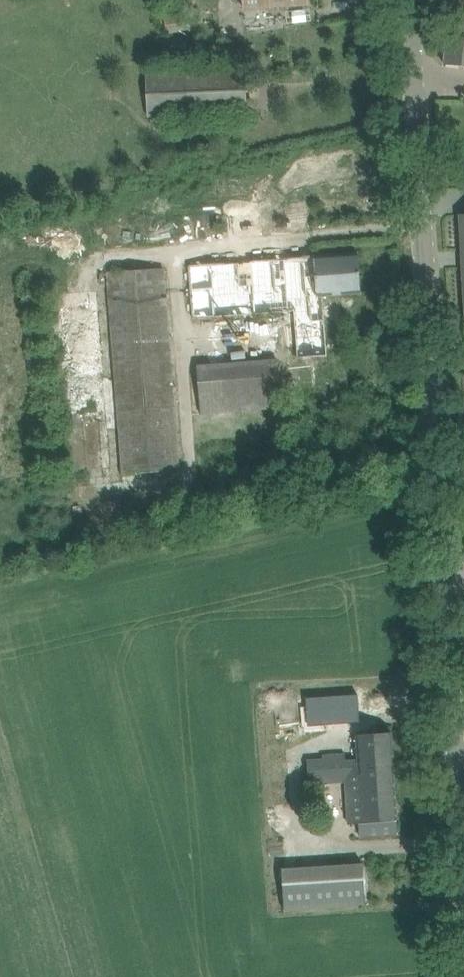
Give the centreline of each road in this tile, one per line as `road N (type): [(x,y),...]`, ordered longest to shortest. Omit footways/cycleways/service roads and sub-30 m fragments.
road 1 (unclassified): [(463,869),(404,0)]

